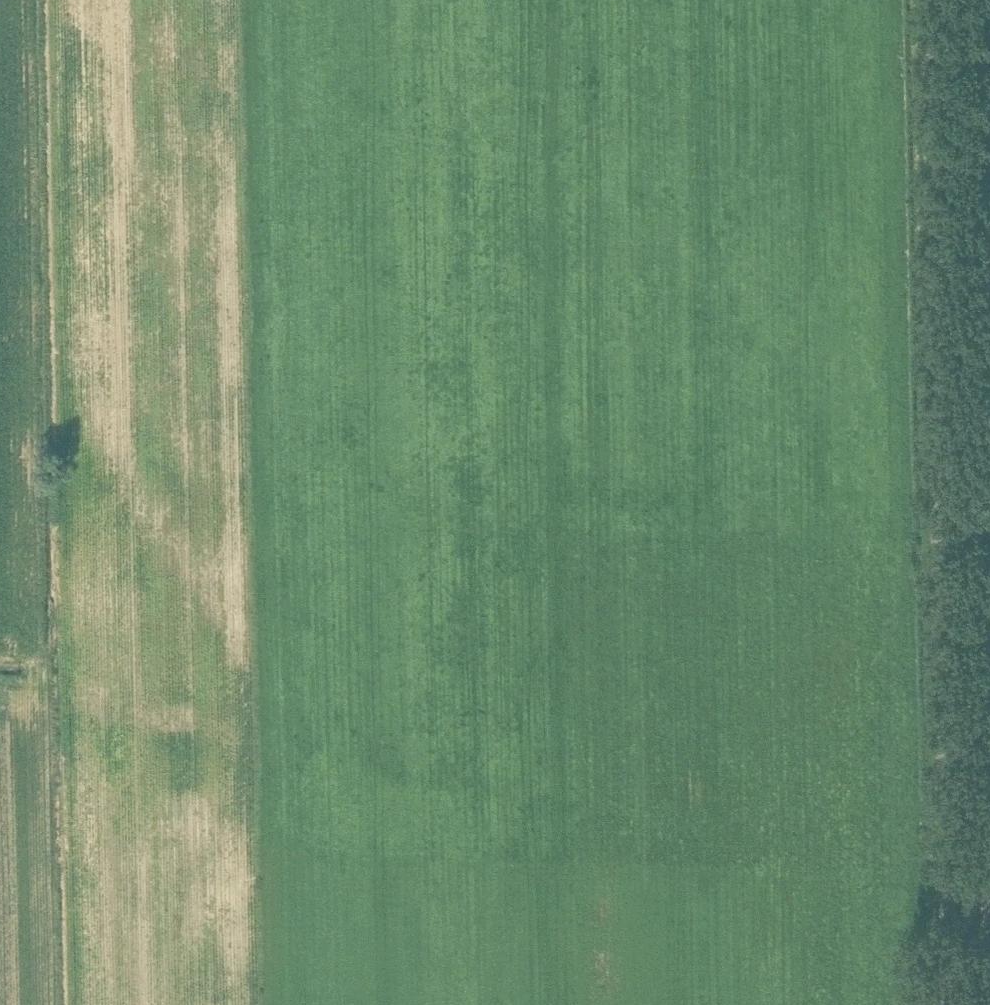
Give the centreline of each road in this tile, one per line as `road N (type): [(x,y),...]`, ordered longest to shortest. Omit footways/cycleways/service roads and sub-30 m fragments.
road 1 (unclassified): [(946,1004),(927,0)]

